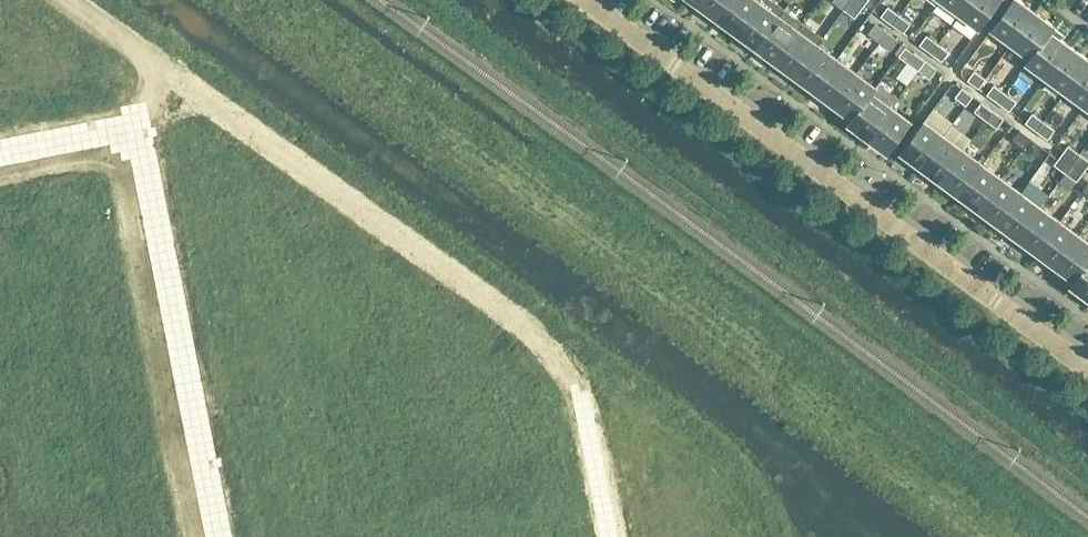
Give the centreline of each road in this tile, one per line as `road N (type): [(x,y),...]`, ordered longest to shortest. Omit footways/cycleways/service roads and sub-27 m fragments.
road 1 (residential): [(585,0),(1087,368)]
road 2 (residential): [(0,166),(131,139),(206,536)]

